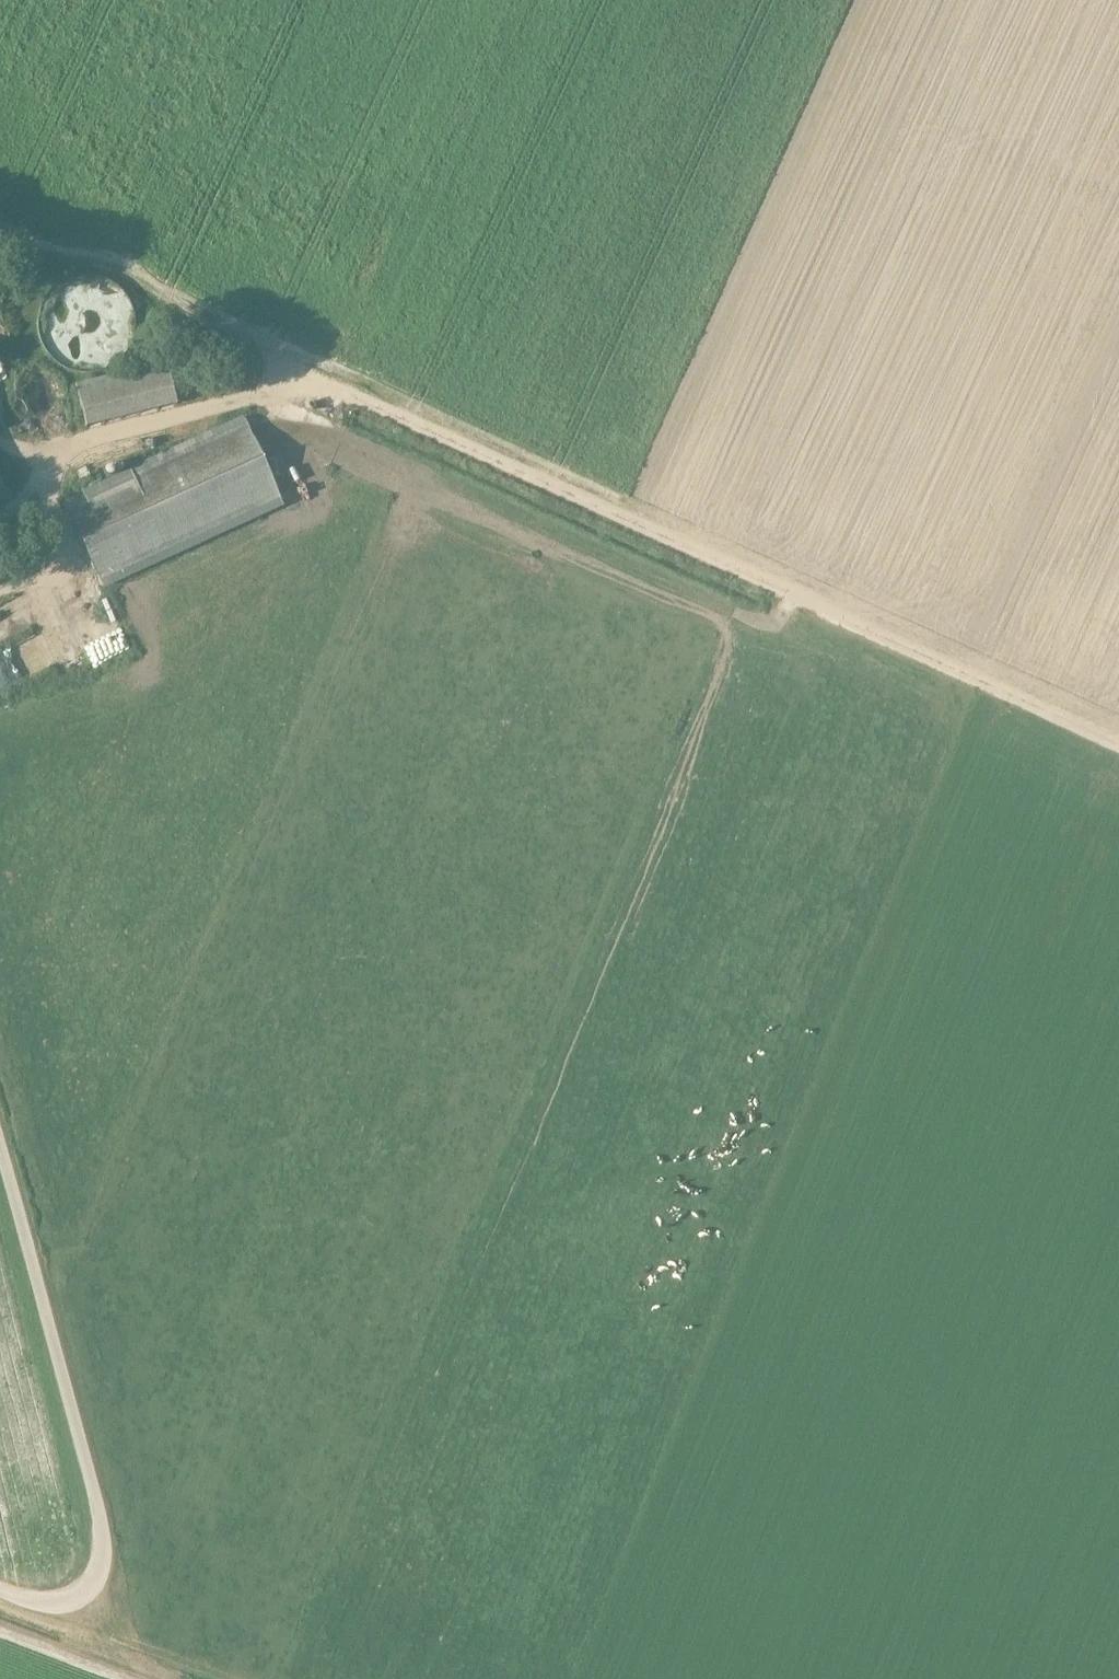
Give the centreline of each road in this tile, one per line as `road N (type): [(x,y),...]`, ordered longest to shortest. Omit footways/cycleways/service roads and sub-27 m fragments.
road 1 (unclassified): [(0,1592),(33,1602),(71,1599),(99,1569),(101,1543),(0,1138)]
road 2 (track): [(77,1596),(115,1637),(224,1678)]

